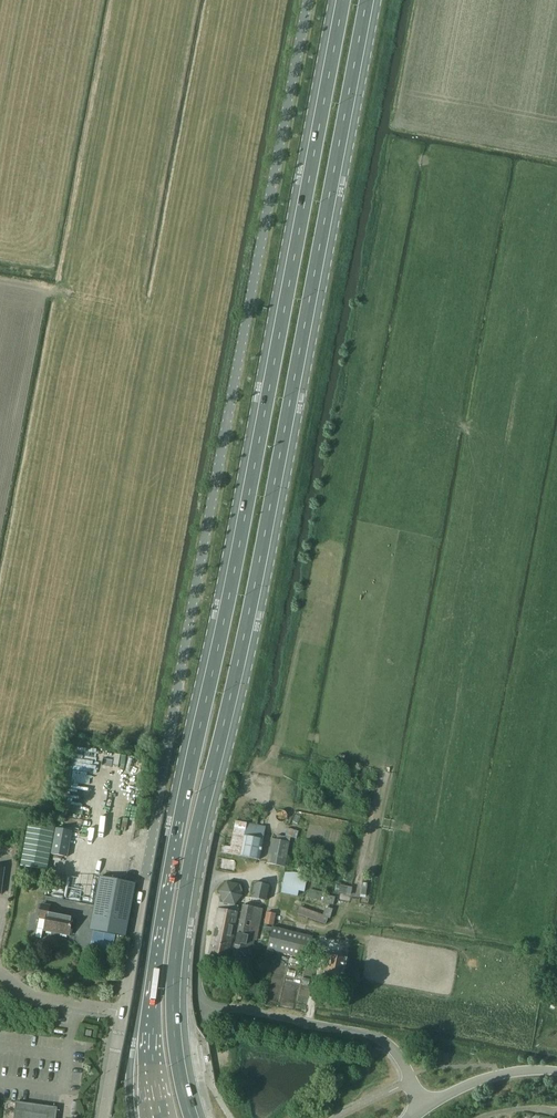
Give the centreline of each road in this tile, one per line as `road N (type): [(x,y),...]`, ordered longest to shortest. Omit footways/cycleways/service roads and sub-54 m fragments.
road 1 (primary): [(194,1117),(178,1049),(178,959),(256,604),(370,0)]
road 2 (primary): [(340,0),(159,923),(149,992),(157,1117)]
road 3 (unclassified): [(309,0),(123,1011)]
road 4 (unclassified): [(428,1106),(395,1048),(371,1034),(202,1001),(211,876)]
road 5 (residential): [(123,1011),(38,998),(0,973)]

